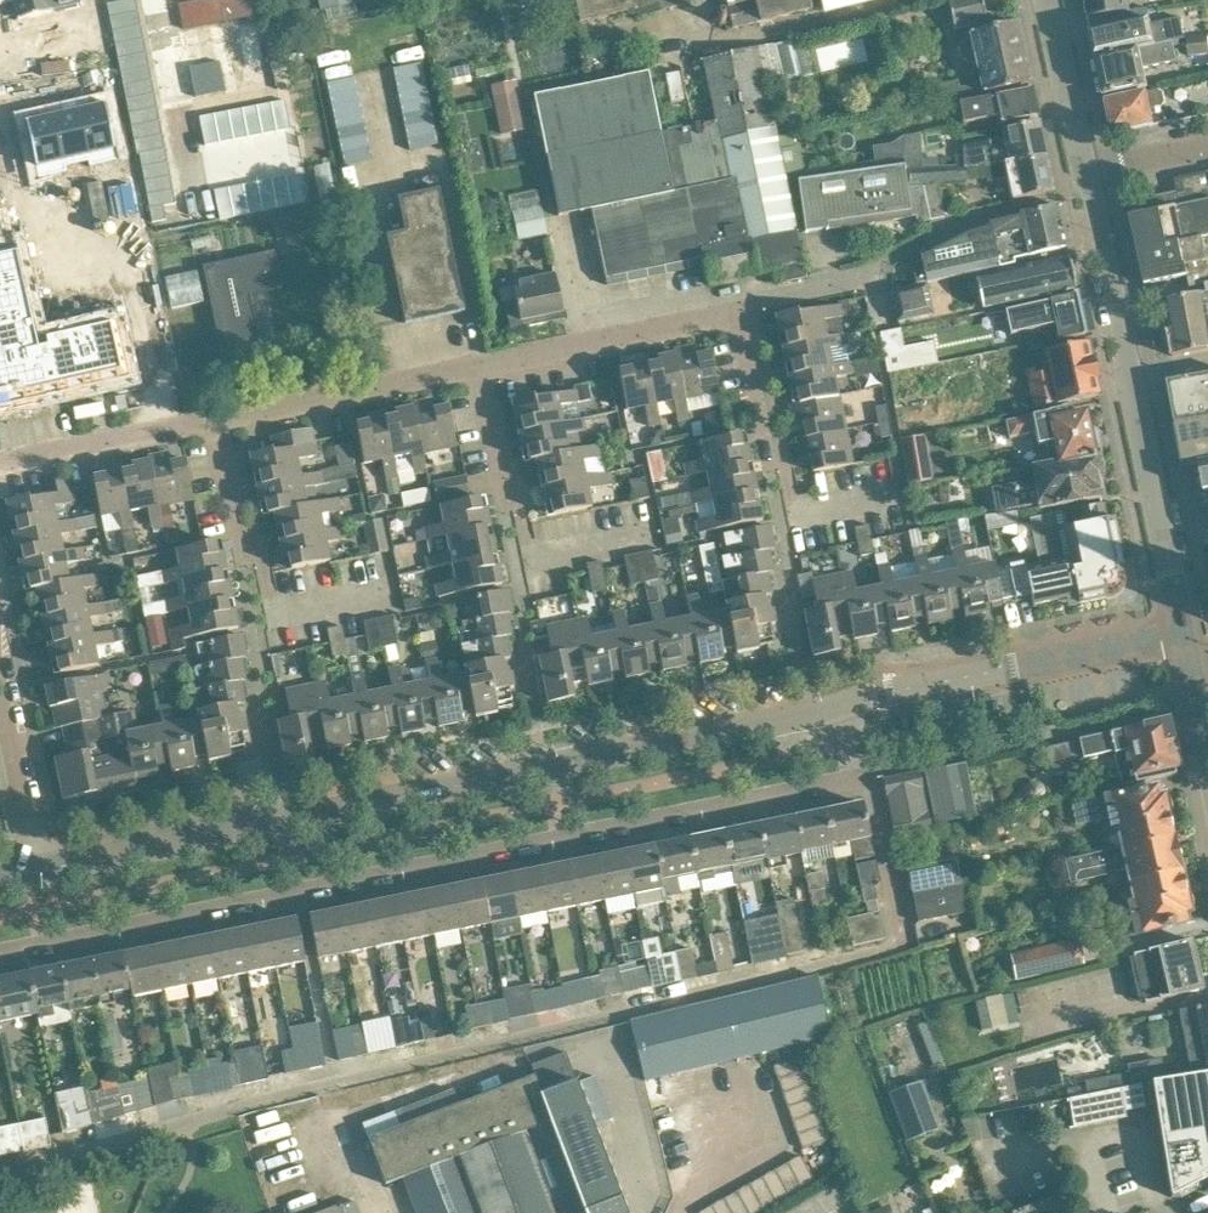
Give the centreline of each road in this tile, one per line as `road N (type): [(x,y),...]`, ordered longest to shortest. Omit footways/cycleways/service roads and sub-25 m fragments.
road 1 (residential): [(0,950),(838,780),(853,767),(855,703)]
road 2 (unclassified): [(908,943),(248,1104),(0,1177)]
road 3 (residential): [(37,873),(855,703)]
road 4 (residential): [(1184,633),(1087,175)]
road 5 (residential): [(476,367),(736,310),(761,429),(777,461)]
road 6 (residential): [(855,703),(1184,633)]
road 7 (residential): [(219,418),(476,367)]
road 8 (residential): [(0,461),(219,418)]
road 9 (residential): [(1087,175),(1051,0)]
road 10 (residential): [(37,873),(0,701)]
road 11 (residential): [(476,367),(516,535)]
road 12 (residential): [(219,418),(249,557)]
road 13 (residential): [(1207,758),(1184,633)]
road 14 (residential): [(1087,175),(1207,152)]

